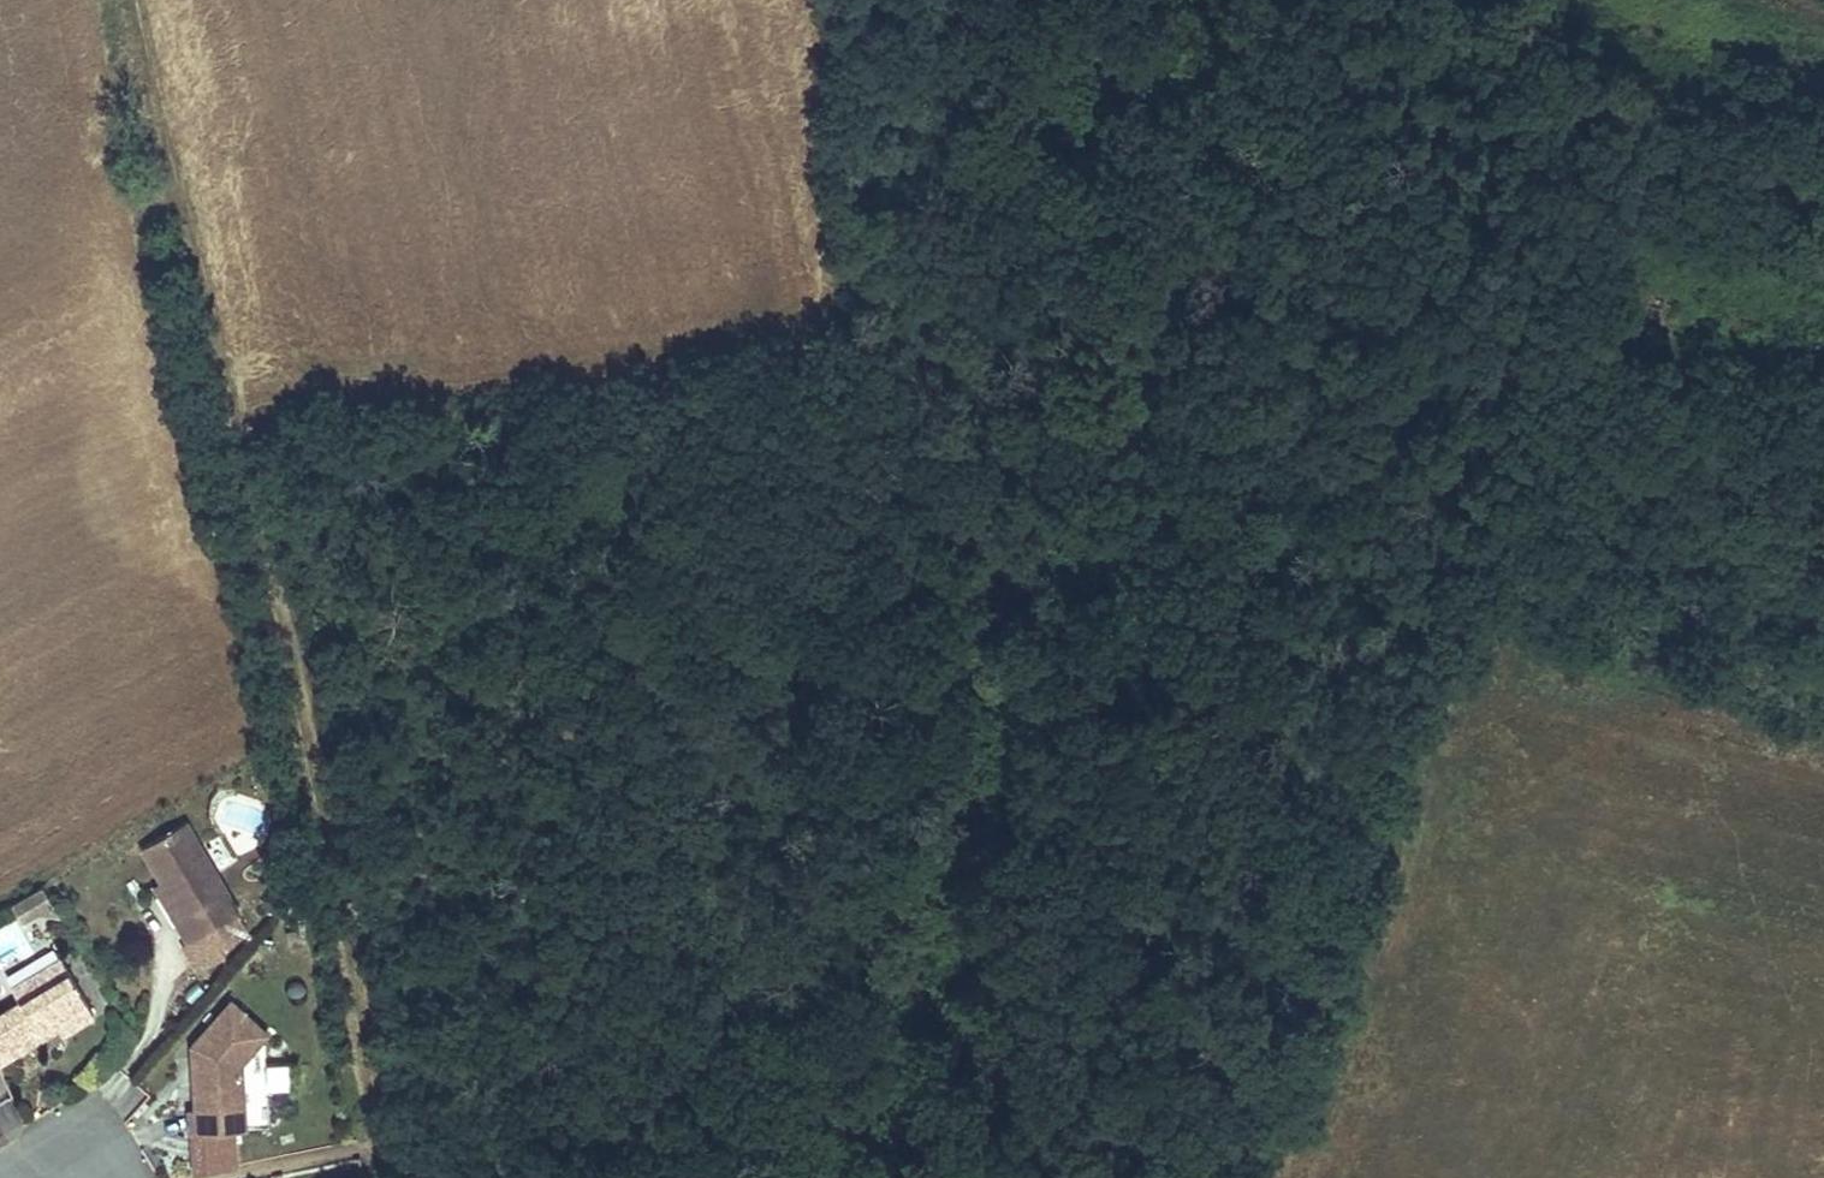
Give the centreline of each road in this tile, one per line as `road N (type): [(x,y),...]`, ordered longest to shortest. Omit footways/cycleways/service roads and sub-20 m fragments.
road 1 (track): [(1823,322),(1698,295)]

